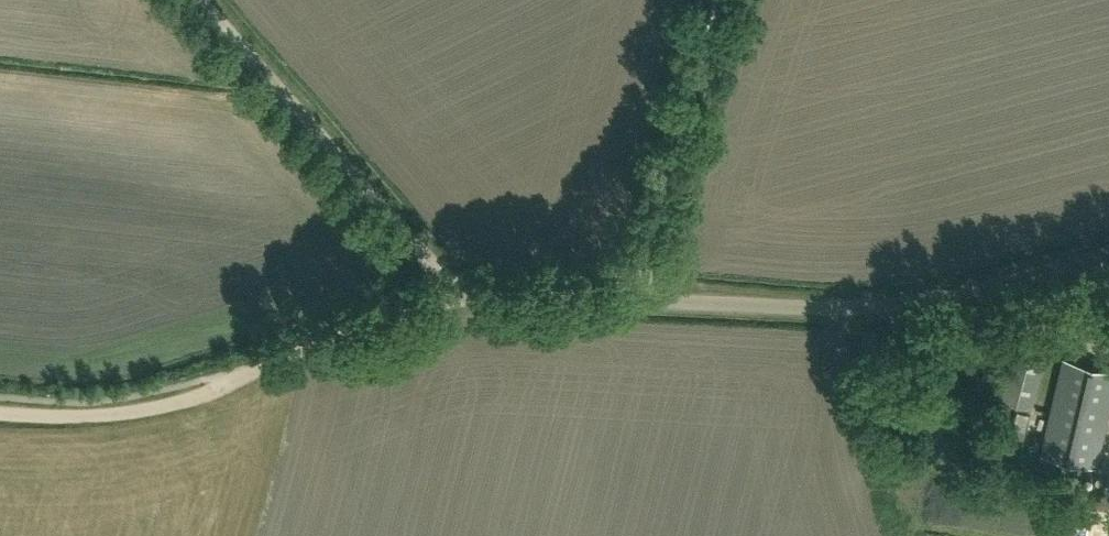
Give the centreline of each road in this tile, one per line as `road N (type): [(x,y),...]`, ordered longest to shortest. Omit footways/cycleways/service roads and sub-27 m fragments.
road 1 (unclassified): [(644,299),(476,298),(454,285),(197,0)]
road 2 (unclassified): [(1108,254),(885,305),(644,299)]
road 3 (unclassified): [(644,299),(647,232),(723,0)]
road 4 (track): [(476,298),(235,382)]
road 5 (track): [(235,382),(107,416),(0,414)]

